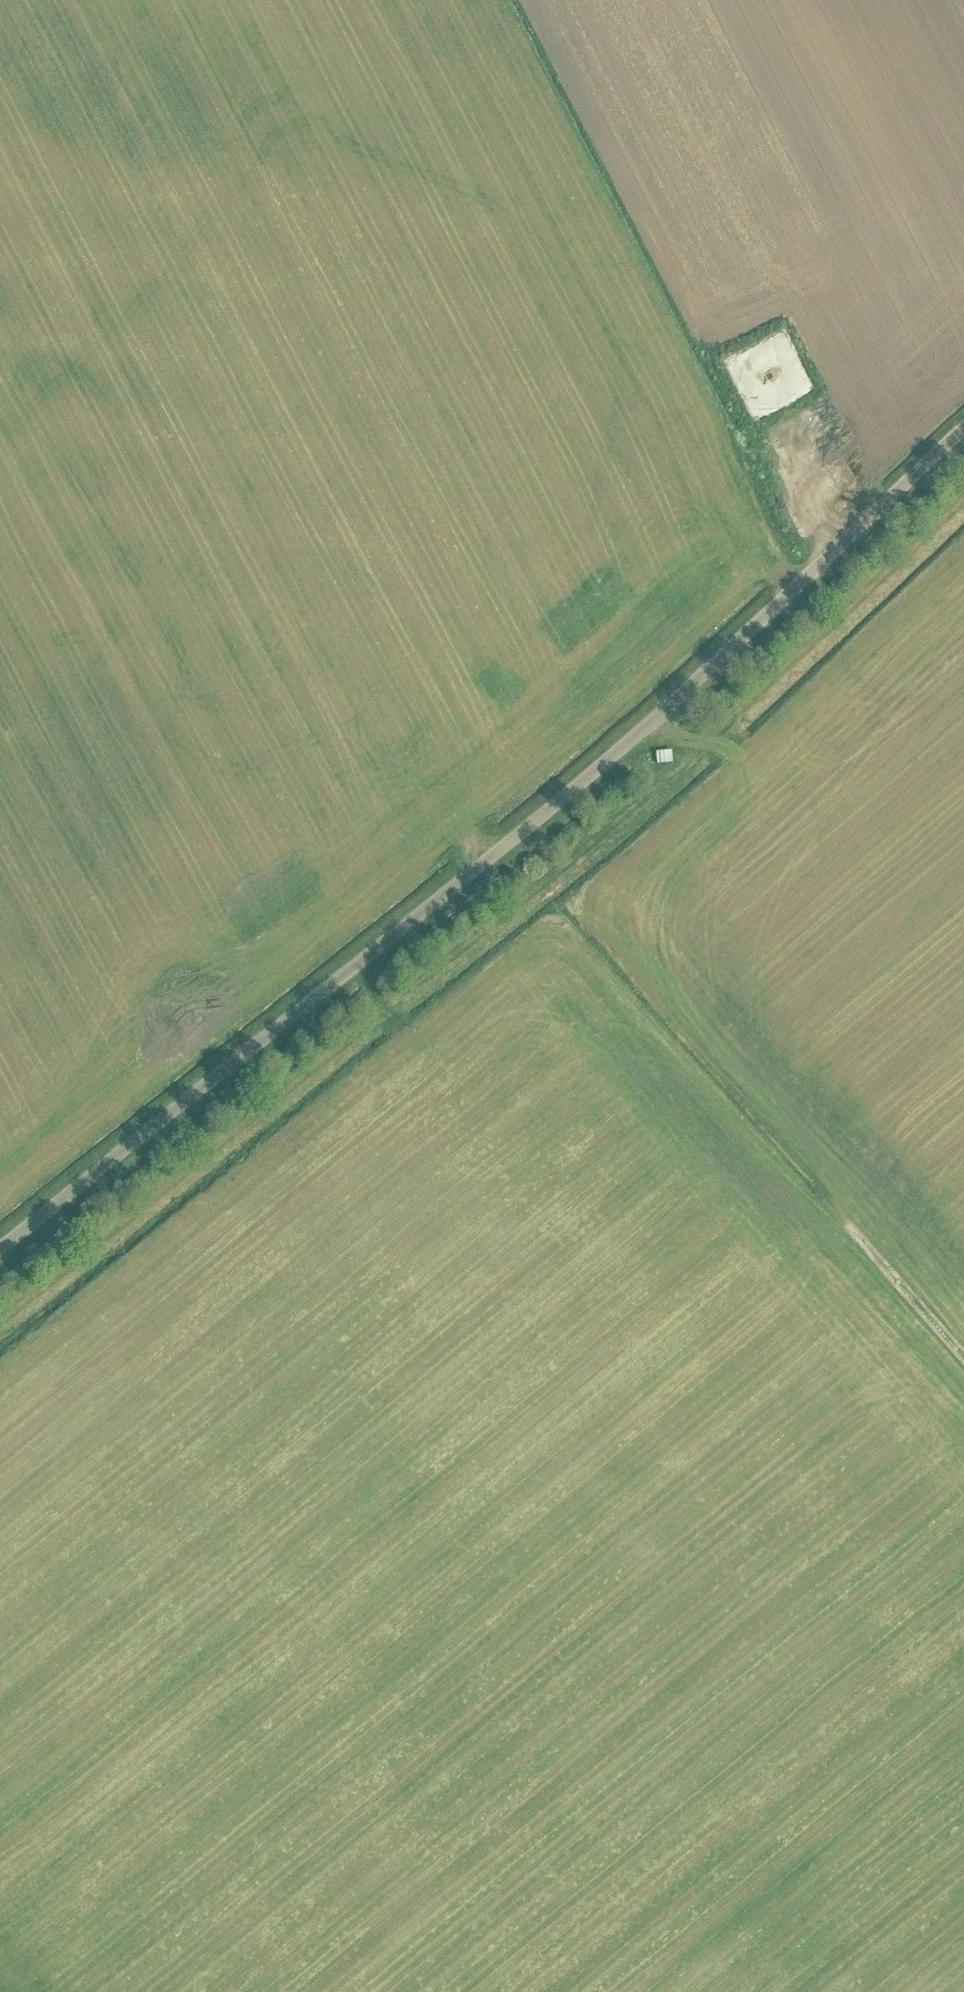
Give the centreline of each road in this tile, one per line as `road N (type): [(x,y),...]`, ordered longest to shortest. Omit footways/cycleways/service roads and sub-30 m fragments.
road 1 (unclassified): [(0,1251),(565,798),(963,431)]

